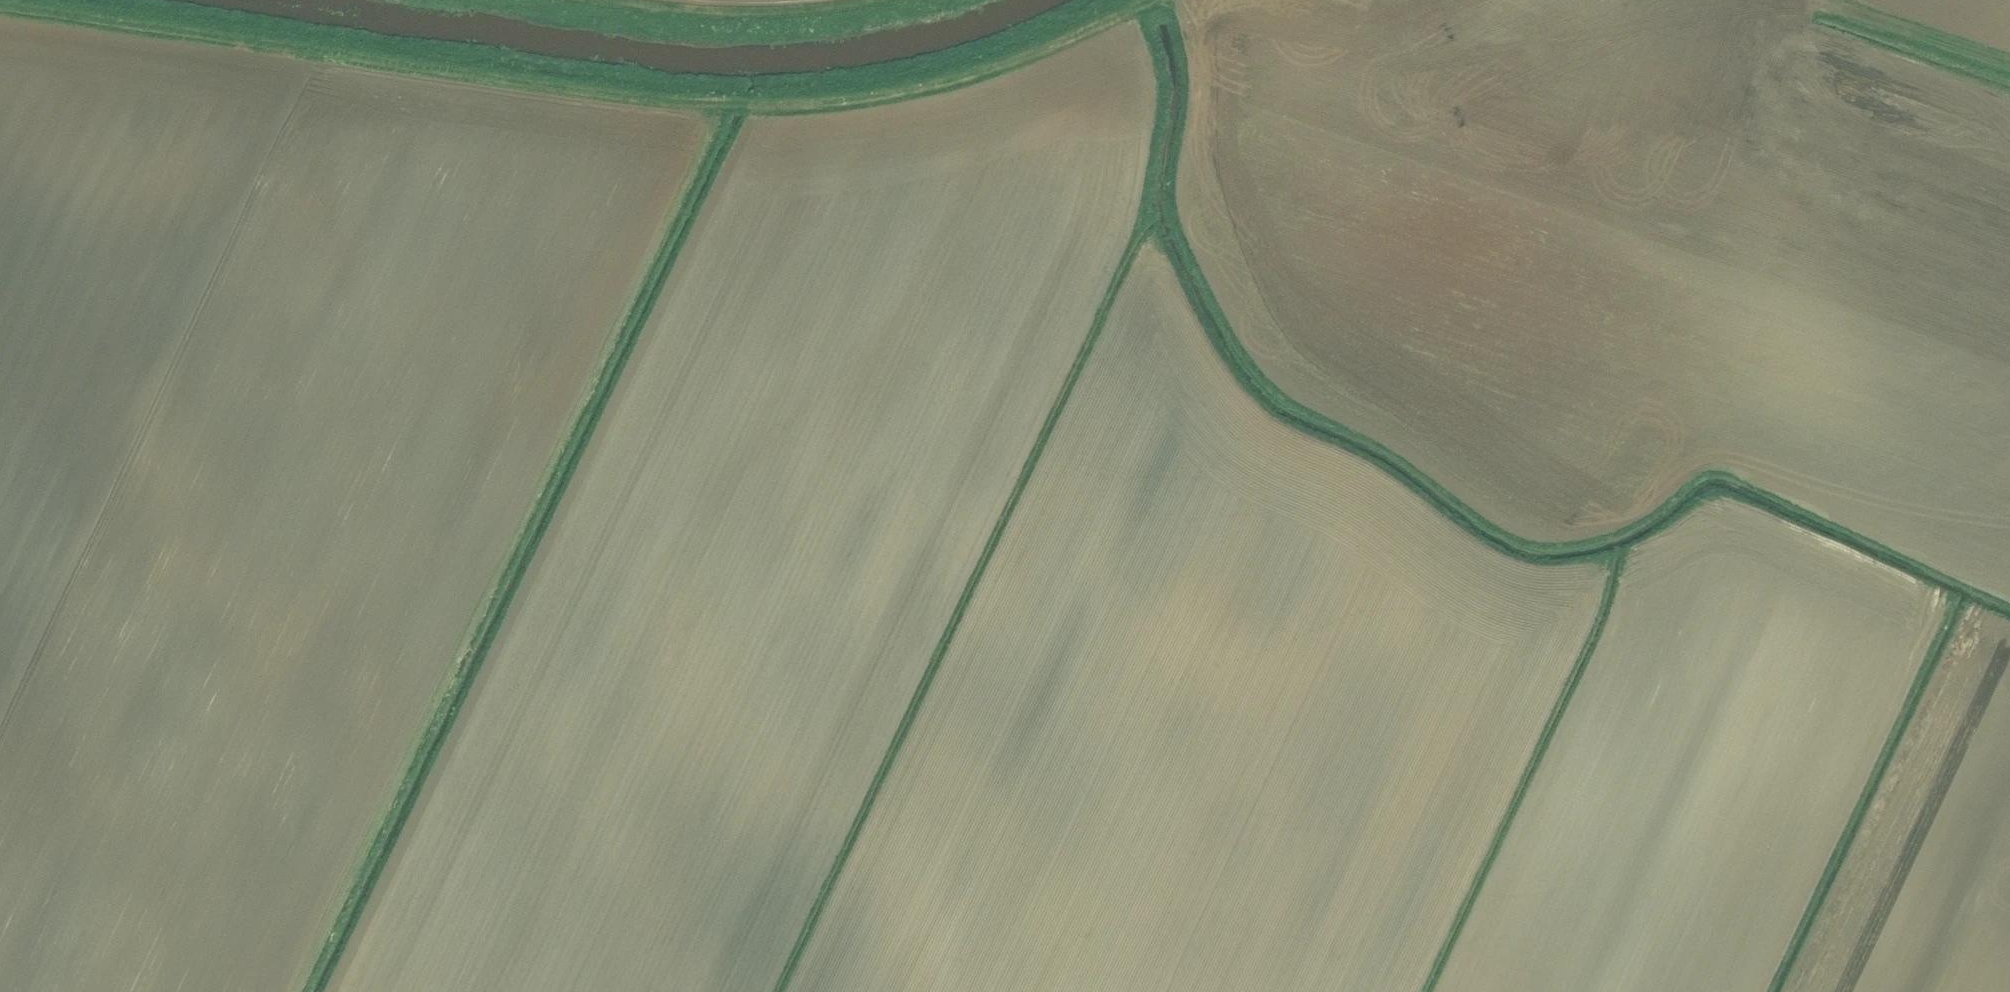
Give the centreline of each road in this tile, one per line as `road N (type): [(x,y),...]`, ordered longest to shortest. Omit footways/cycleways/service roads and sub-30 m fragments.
road 1 (track): [(16,0),(649,91),(815,97),(948,75),(1135,0)]
road 2 (track): [(918,0),(828,13),(701,14),(573,0)]
road 3 (track): [(2009,70),(1821,9)]

